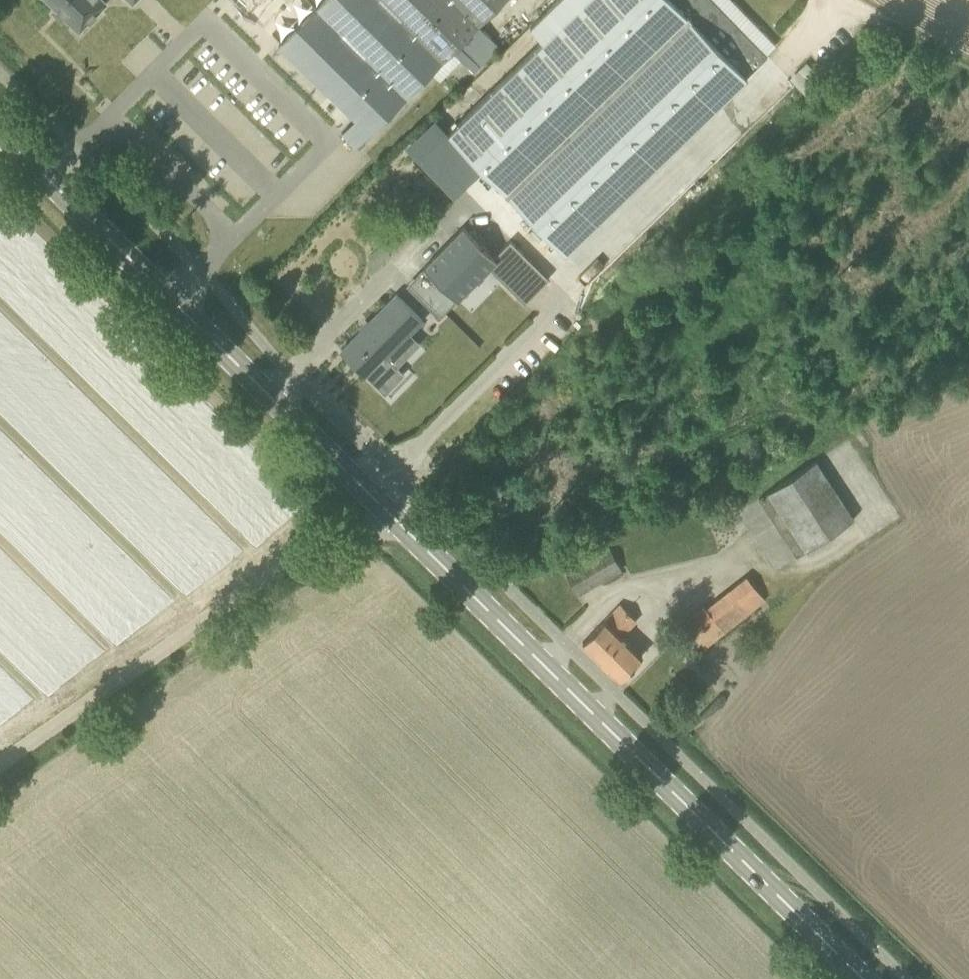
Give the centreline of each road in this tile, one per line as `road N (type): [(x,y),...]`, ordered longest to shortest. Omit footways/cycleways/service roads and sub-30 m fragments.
road 1 (secondary): [(864,978),(0,131)]
road 2 (track): [(389,512),(368,533),(289,564),(0,768)]
road 3 (track): [(848,0),(968,66)]

